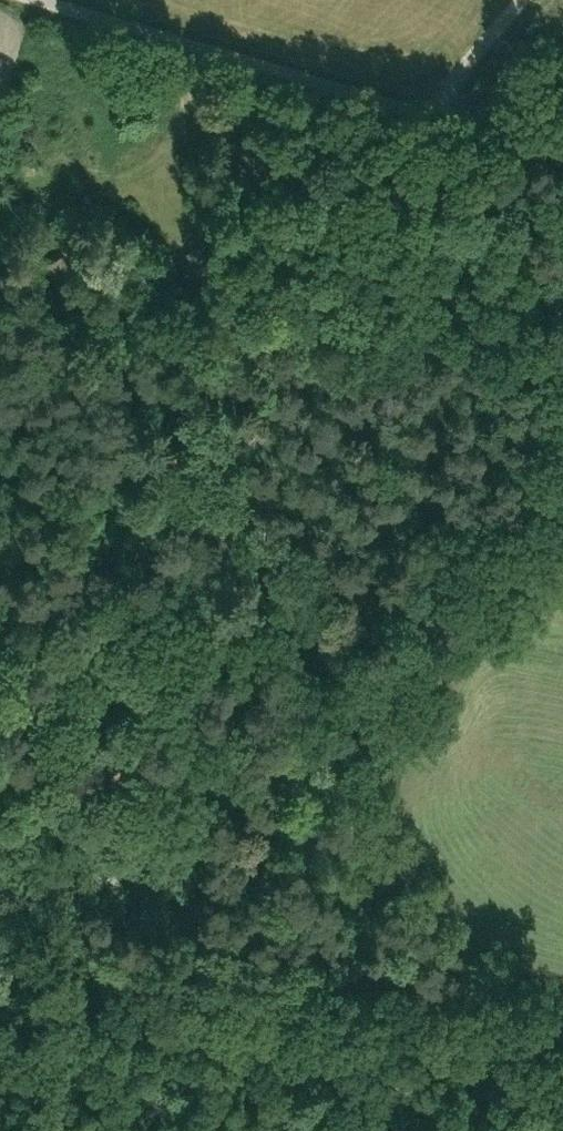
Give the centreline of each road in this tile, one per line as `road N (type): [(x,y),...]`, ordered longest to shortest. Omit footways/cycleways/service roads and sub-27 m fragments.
road 1 (track): [(351,975),(310,897),(303,849),(315,807),(384,686),(447,621),(562,467)]
road 2 (unclassified): [(36,0),(562,152)]
road 3 (track): [(351,975),(128,949),(0,918)]
road 4 (track): [(113,666),(169,496),(202,448)]
road 5 (track): [(113,666),(321,603)]
road 6 (track): [(321,603),(263,539),(202,448)]
road 7 (track): [(0,805),(113,666)]
road 8 (track): [(463,1066),(351,975)]
road 9 (track): [(321,603),(447,621)]

